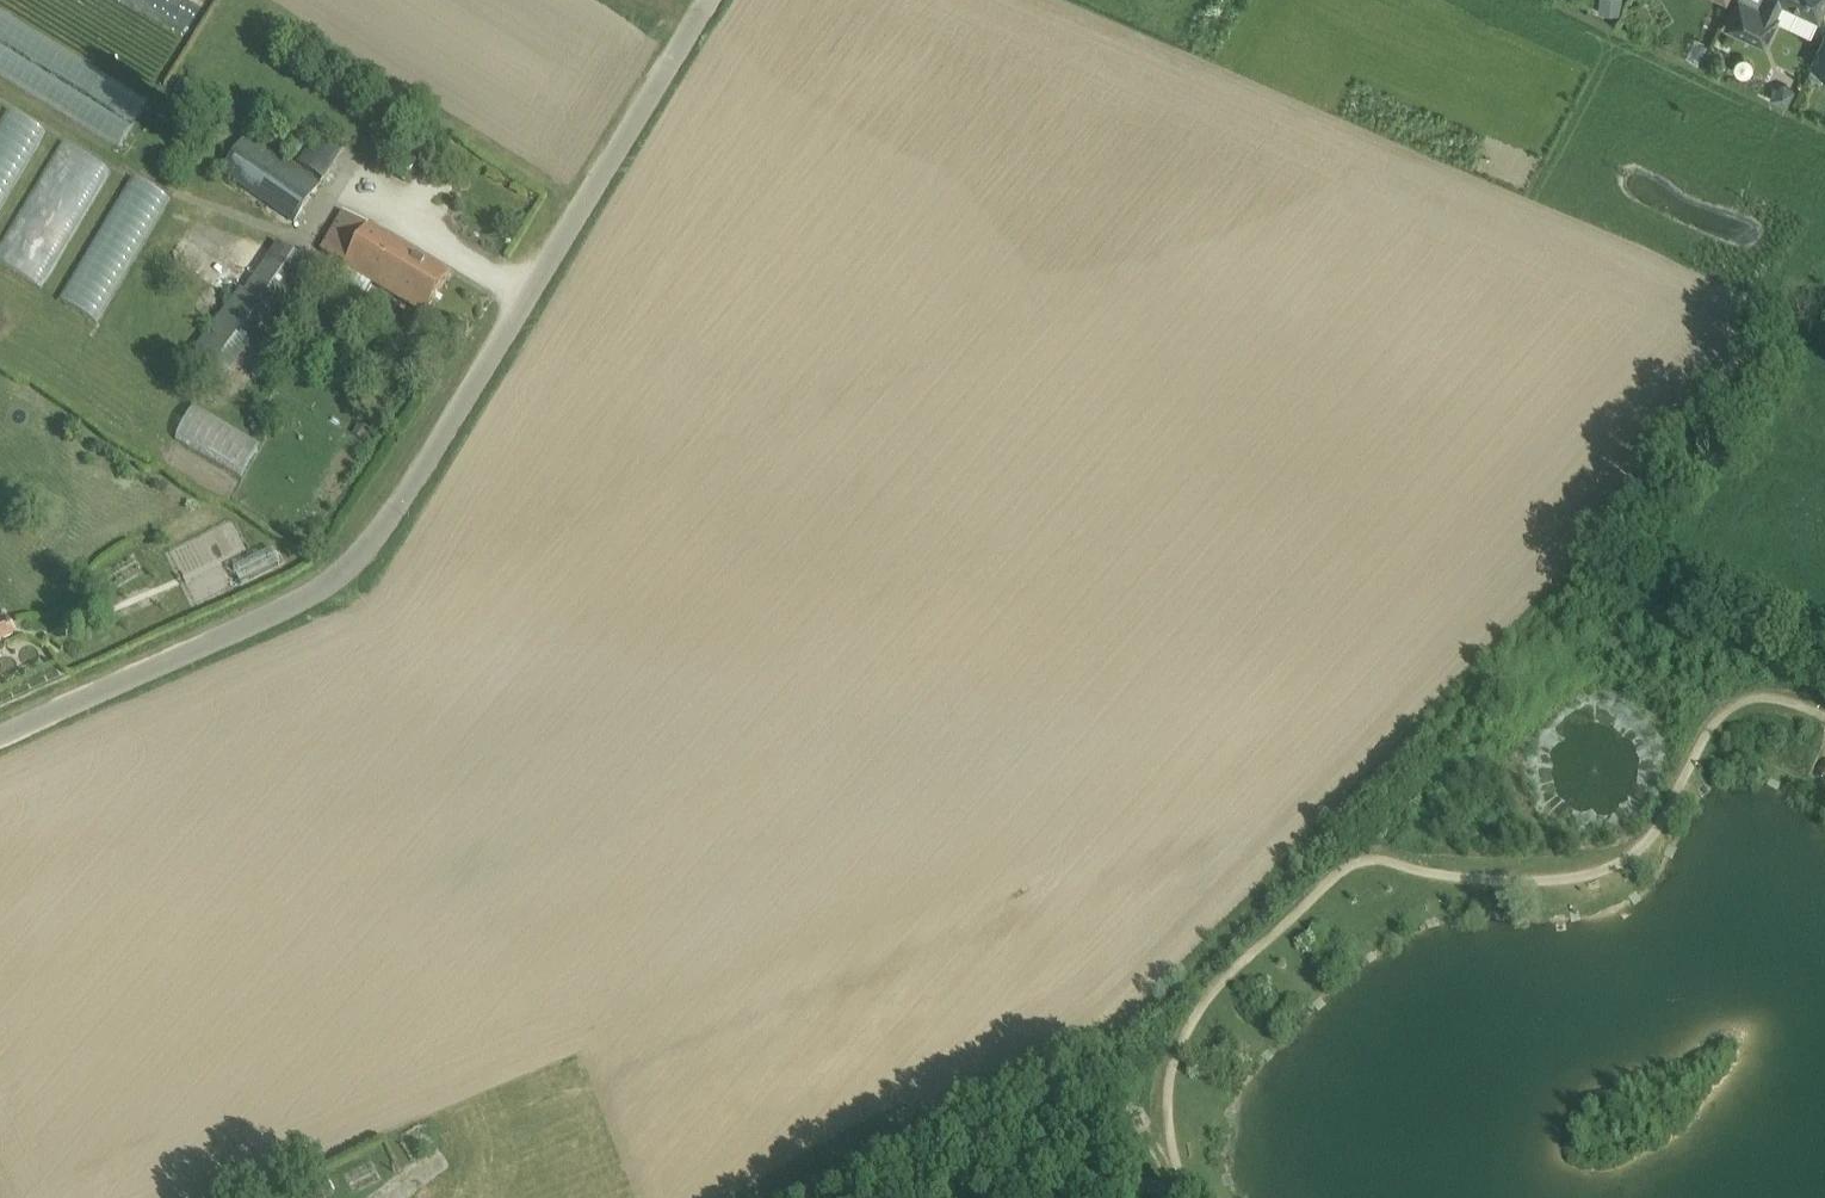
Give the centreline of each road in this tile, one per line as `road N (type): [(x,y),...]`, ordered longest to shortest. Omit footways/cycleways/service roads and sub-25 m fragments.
road 1 (unclassified): [(0,738),(293,608),(372,548),(710,0)]

